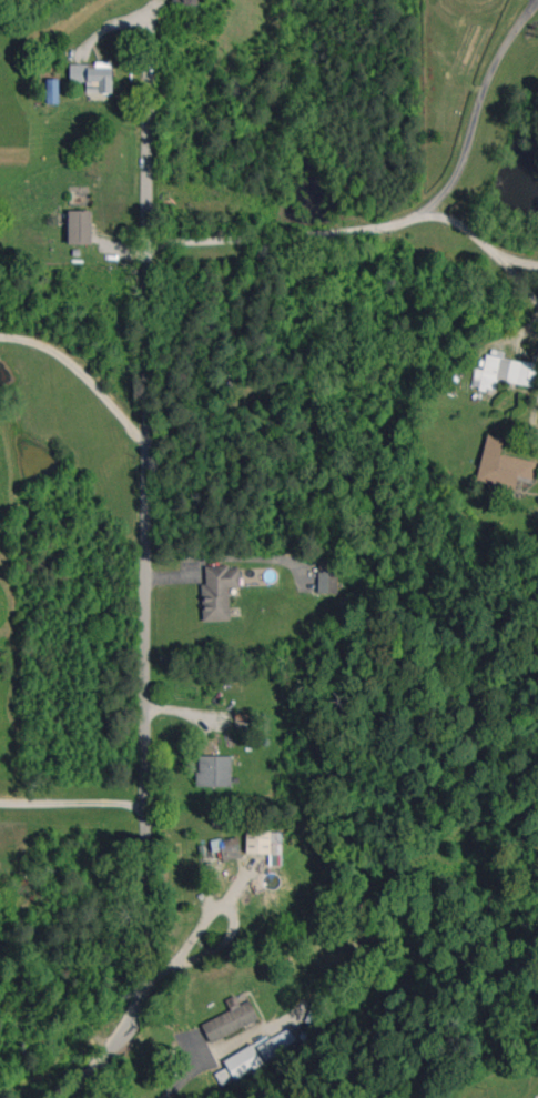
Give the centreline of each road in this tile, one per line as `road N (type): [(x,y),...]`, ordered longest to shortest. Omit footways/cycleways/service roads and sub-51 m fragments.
road 1 (residential): [(67,1097),(128,1029),(143,989),(150,914),(148,52)]
road 2 (residential): [(146,724),(0,720)]

